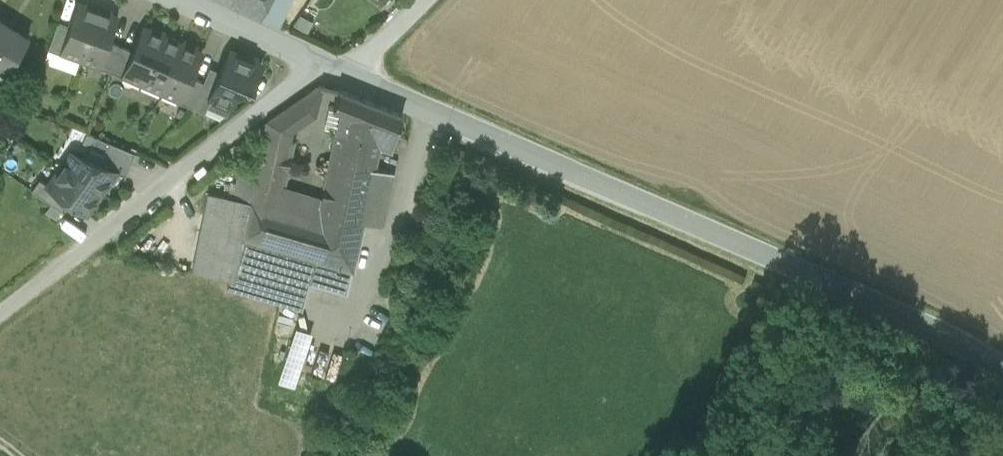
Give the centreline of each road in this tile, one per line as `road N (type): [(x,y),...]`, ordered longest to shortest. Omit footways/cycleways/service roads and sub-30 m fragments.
road 1 (unclassified): [(834,283),(335,69)]
road 2 (unclassified): [(335,69),(298,80),(0,309)]
road 3 (unclassified): [(834,283),(723,455)]
road 4 (unclassified): [(1002,365),(834,283)]
road 5 (residential): [(335,69),(179,0)]

